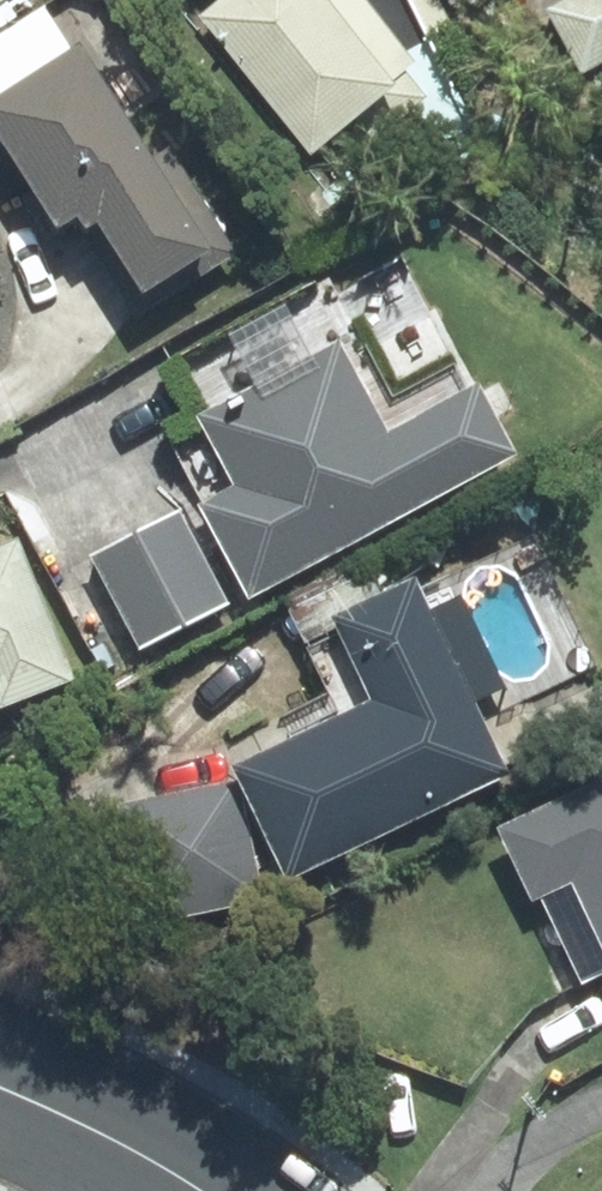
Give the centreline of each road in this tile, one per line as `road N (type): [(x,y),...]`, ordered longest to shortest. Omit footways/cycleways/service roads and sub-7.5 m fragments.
road 1 (tertiary): [(196,1190),(0,1090)]

